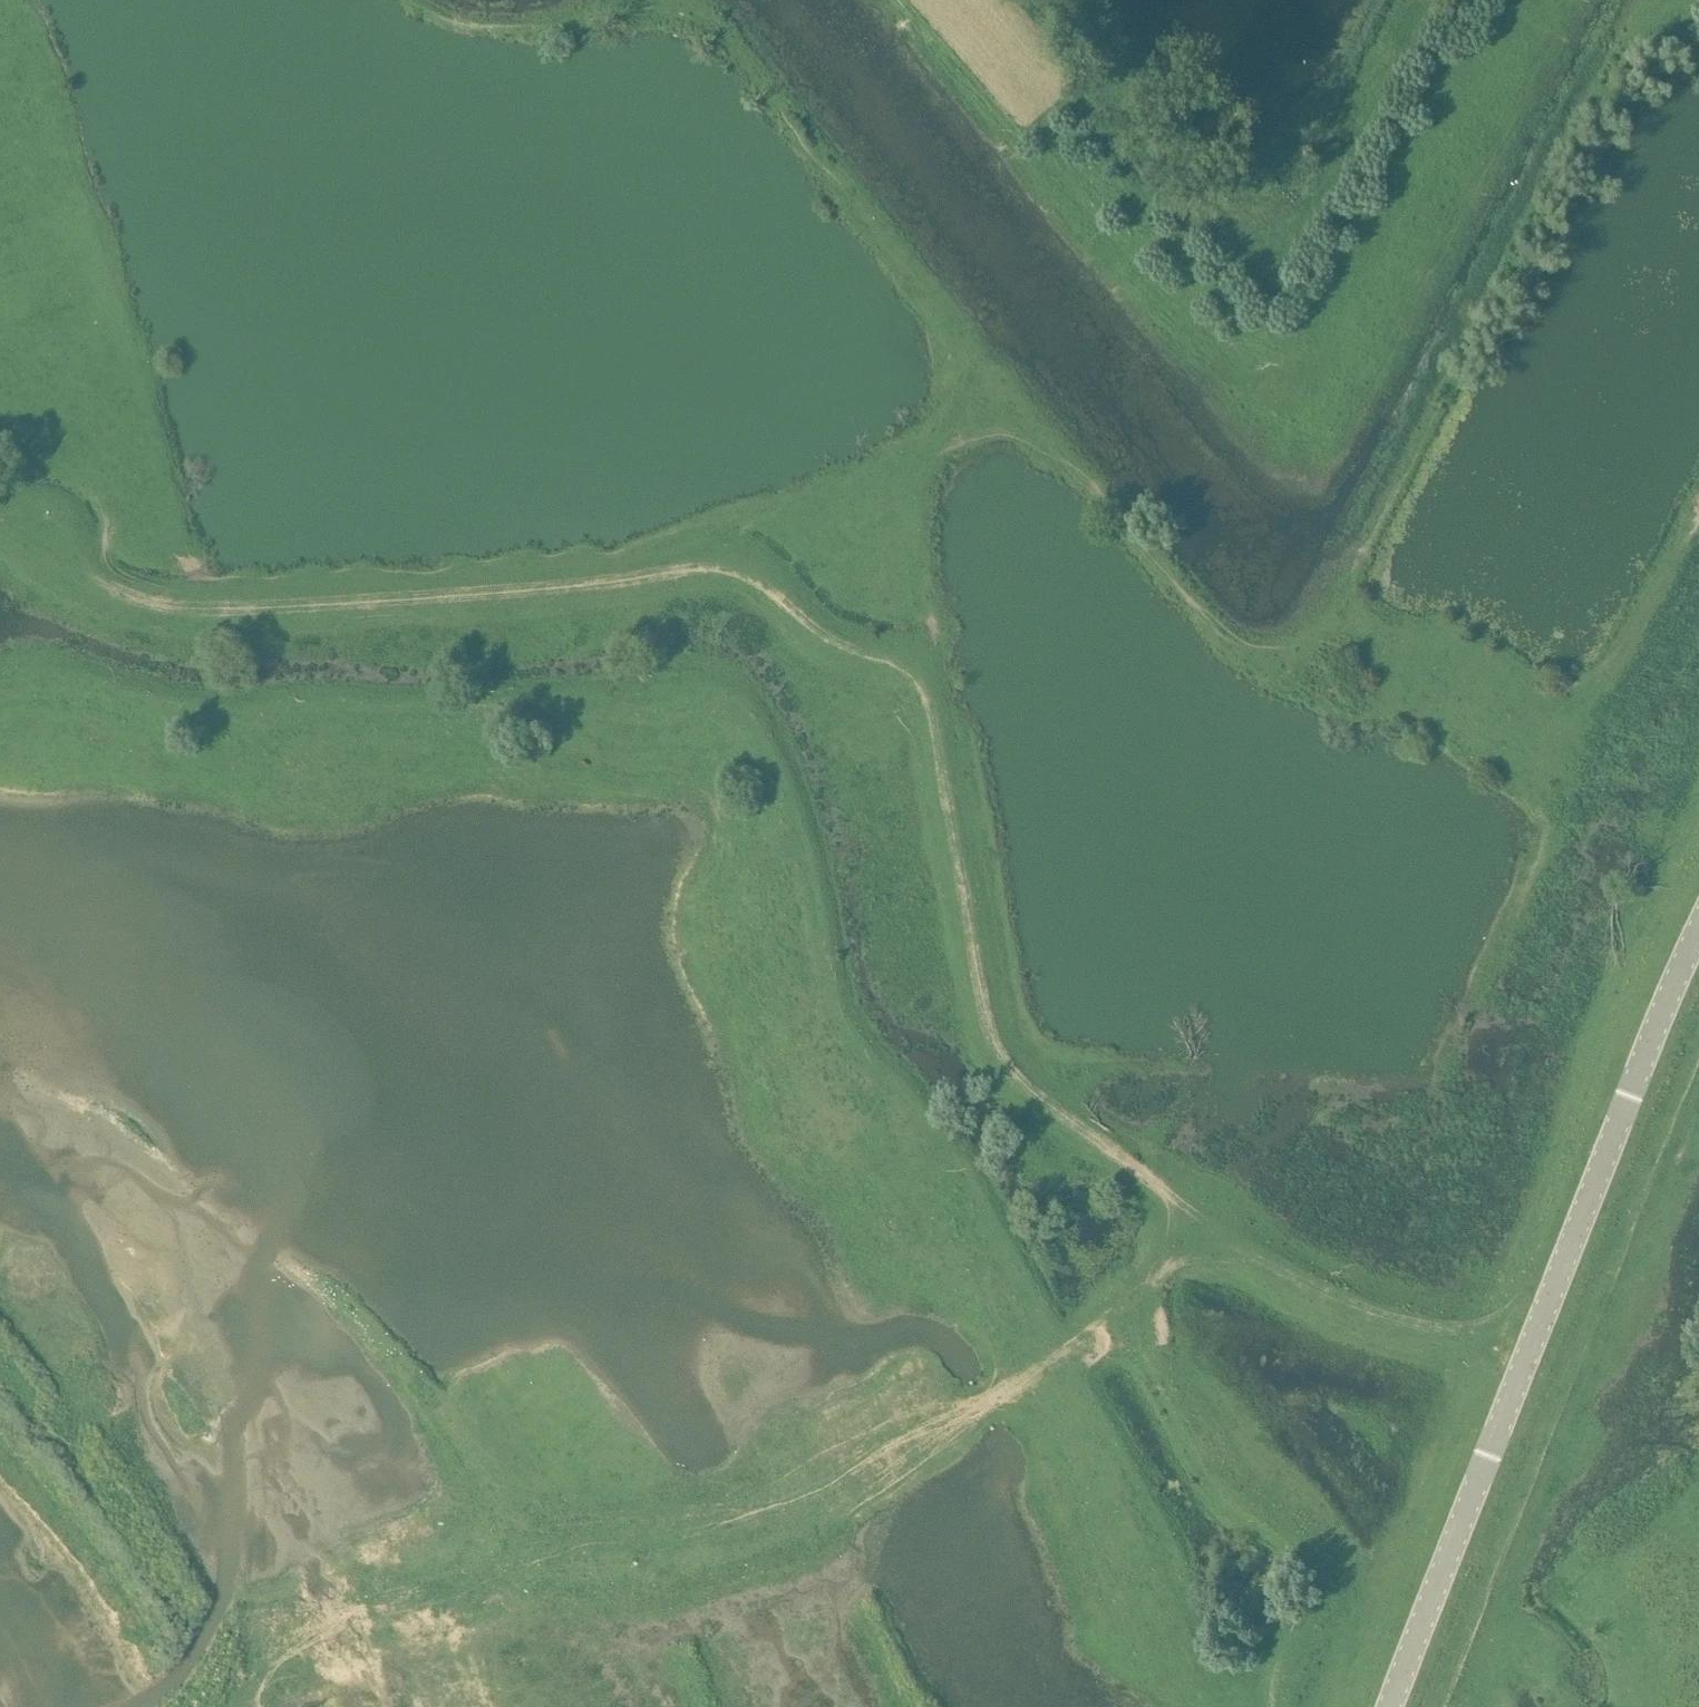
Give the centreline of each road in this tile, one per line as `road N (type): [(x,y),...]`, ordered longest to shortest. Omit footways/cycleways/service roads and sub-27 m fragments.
road 1 (unclassified): [(1698,931),(1391,1706)]

